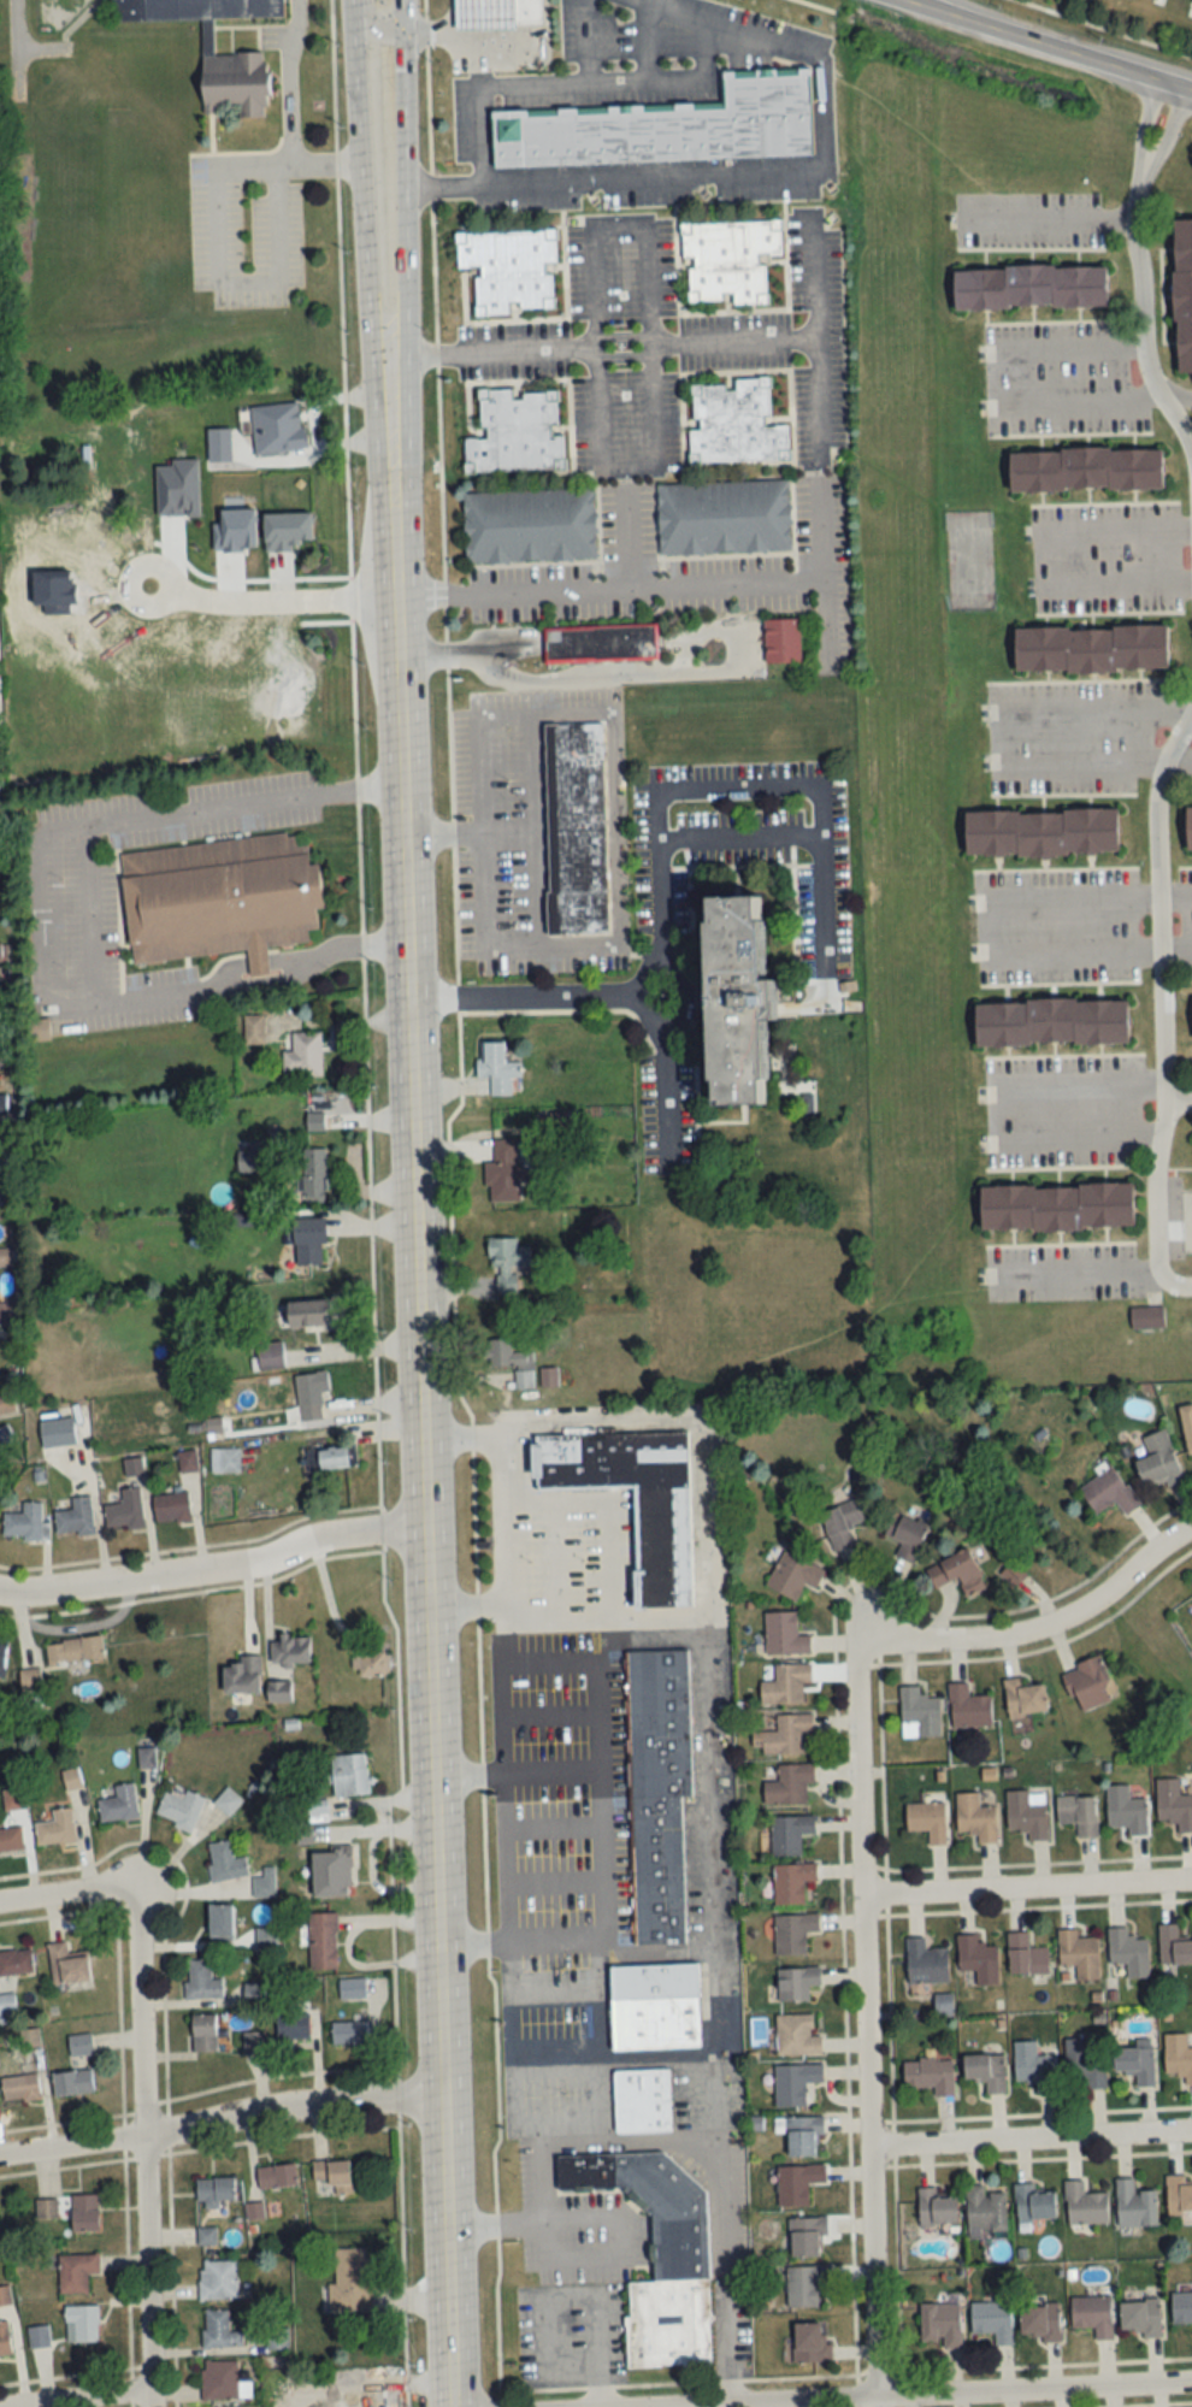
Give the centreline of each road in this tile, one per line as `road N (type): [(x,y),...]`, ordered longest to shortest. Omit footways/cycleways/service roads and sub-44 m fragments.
road 1 (tertiary): [(382,338),(421,1520)]
road 2 (tertiary): [(423,1601),(449,2406)]
road 3 (residential): [(869,2397),(852,1672),(878,1641)]
road 4 (residential): [(1191,2380),(633,2406)]
road 5 (residential): [(147,2406),(135,1900),(125,1887)]
road 6 (residential): [(0,2154),(313,2104),(439,2100)]
road 7 (residential): [(0,1587),(247,1565),(421,1520)]
road 8 (residential): [(1191,713),(1158,791),(1166,1104)]
road 9 (residential): [(878,1641),(1048,1622),(1081,1606),(1191,1523)]
road 10 (tertiary): [(382,338),(401,312),(398,0)]
road 11 (tertiary): [(352,0),(366,314),(382,338)]
road 12 (residential): [(1191,1879),(857,1898)]
road 13 (residential): [(867,2145),(1191,2129)]
road 14 (tertiary): [(923,0),(1191,87)]
road 15 (residential): [(1141,170),(1135,222),(1146,350),(1191,439)]
road 16 (residential): [(389,591),(200,595),(151,583)]
road 17 (residential): [(1166,1104),(1156,1172),(1158,1257),(1169,1278),(1191,1283)]
road 18 (residential): [(11,2406),(146,2389)]
road 19 (residential): [(0,1899),(125,1887)]

